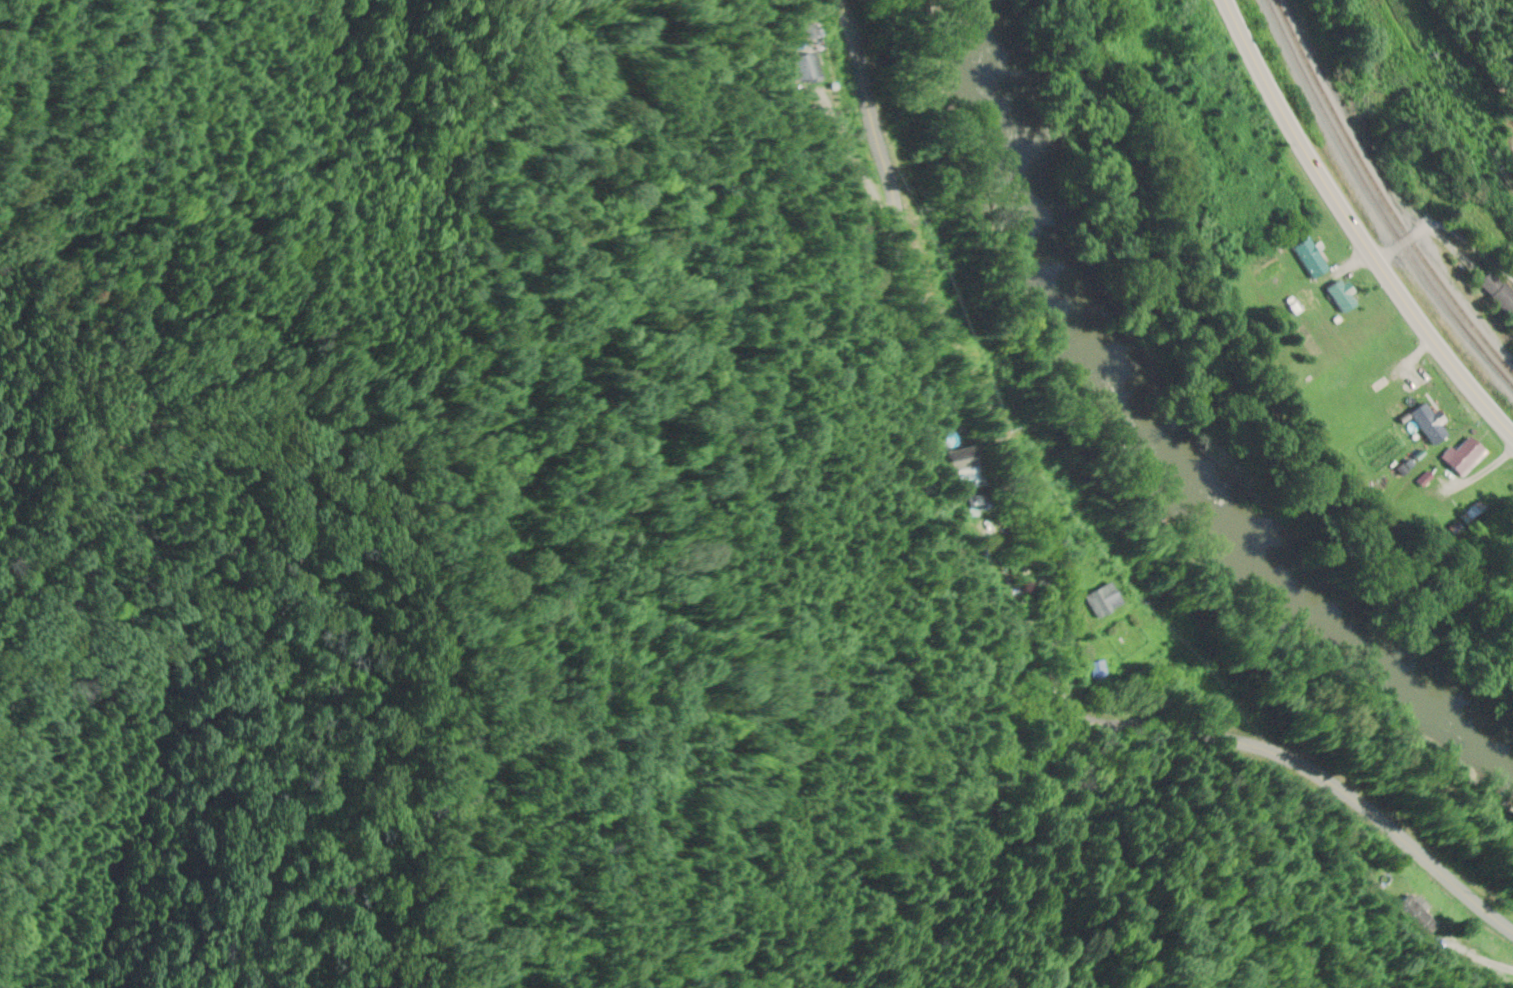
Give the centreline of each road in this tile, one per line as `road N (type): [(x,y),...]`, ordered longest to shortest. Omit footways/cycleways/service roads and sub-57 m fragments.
road 1 (secondary): [(1512,932),(1305,768),(1217,737),(1089,724),(1065,698),(1052,664),(1042,572),(1005,465),(910,288),(840,0)]
road 2 (primary): [(1512,436),(1376,265),(1266,90),(1224,0)]

